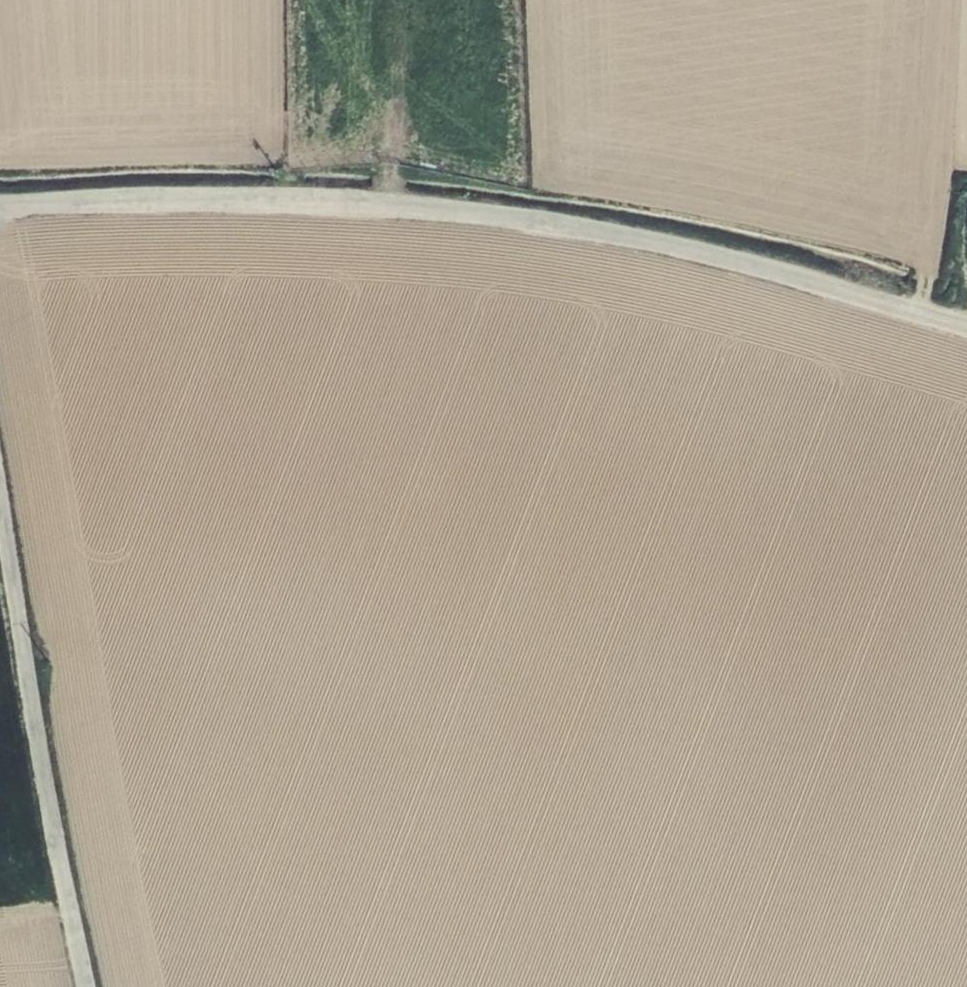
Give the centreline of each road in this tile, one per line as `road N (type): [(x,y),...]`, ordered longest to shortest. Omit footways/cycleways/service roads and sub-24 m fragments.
road 1 (track): [(966,324),(665,244),(477,214),(216,199),(0,204)]
road 2 (track): [(0,503),(85,986)]

